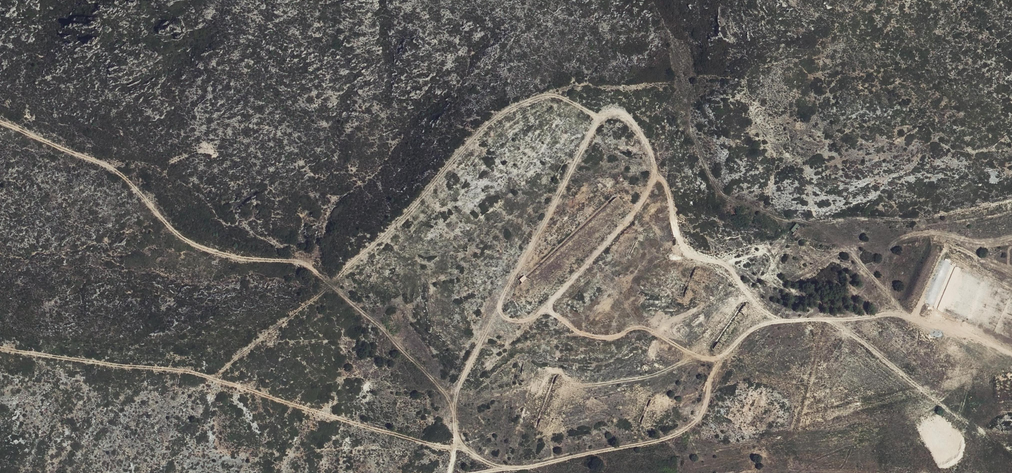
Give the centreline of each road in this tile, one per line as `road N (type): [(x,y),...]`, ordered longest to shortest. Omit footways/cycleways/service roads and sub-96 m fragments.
road 1 (track): [(487,472),(675,437),(702,418),(729,344),(759,327),(893,314),(1011,355)]
road 2 (track): [(0,122),(113,168),(209,249),(310,268),(384,328),(457,416)]
road 3 (track): [(499,307),(517,323),(534,317),(641,207),(654,176),(632,122),(614,112),(600,117),(502,303)]
road 4 (track): [(513,469),(192,372),(0,349)]
road 5 (track): [(600,117),(554,94),(511,109),(473,138),(333,286),(216,378)]
road 6 (track): [(780,325),(729,270),(678,244),(665,186),(654,176)]
road 7 (track): [(545,307),(585,338),(646,328),(695,356),(722,356)]
road 8 (track): [(502,303),(458,397),(449,472)]

